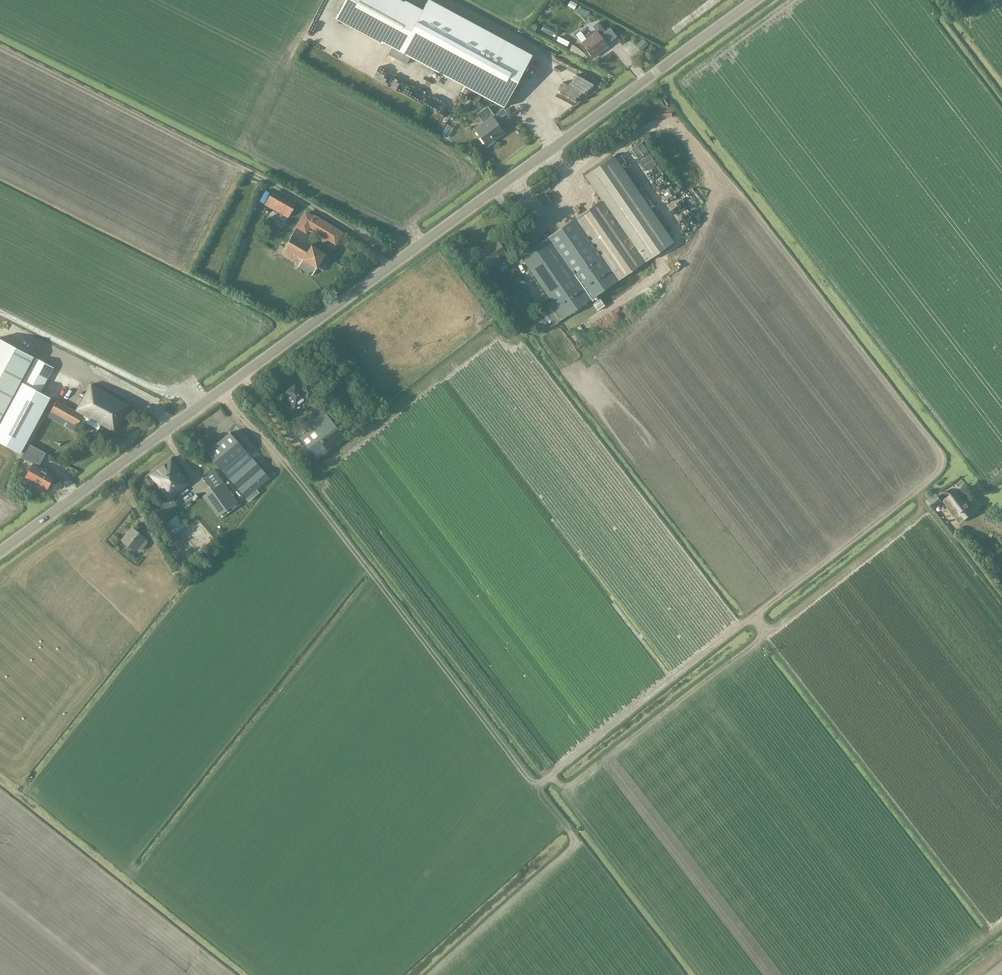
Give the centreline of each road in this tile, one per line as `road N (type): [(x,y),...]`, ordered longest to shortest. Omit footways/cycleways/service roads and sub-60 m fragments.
road 1 (unclassified): [(0,550),(757,0)]
road 2 (track): [(0,312),(158,391),(189,392),(199,407)]

